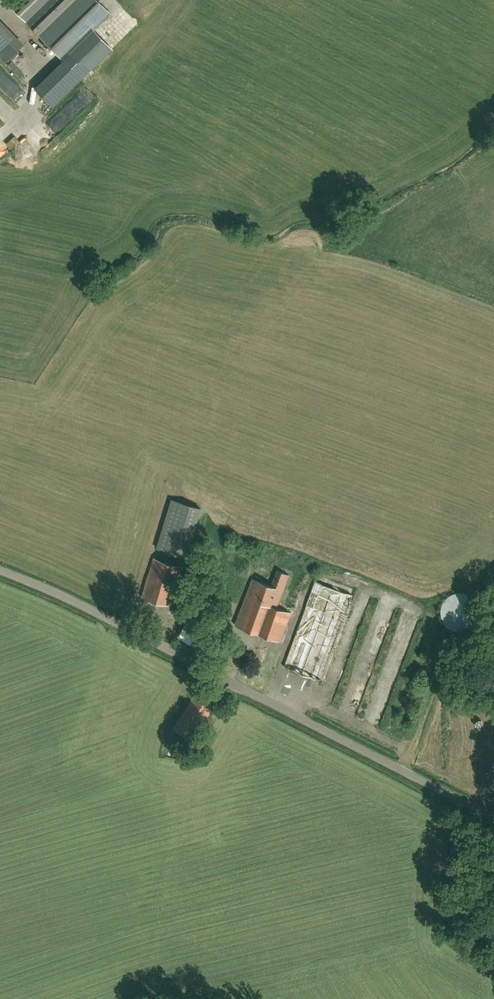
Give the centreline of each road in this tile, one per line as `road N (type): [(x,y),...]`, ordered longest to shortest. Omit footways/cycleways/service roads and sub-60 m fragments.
road 1 (unclassified): [(493,818),(135,624),(0,568)]

